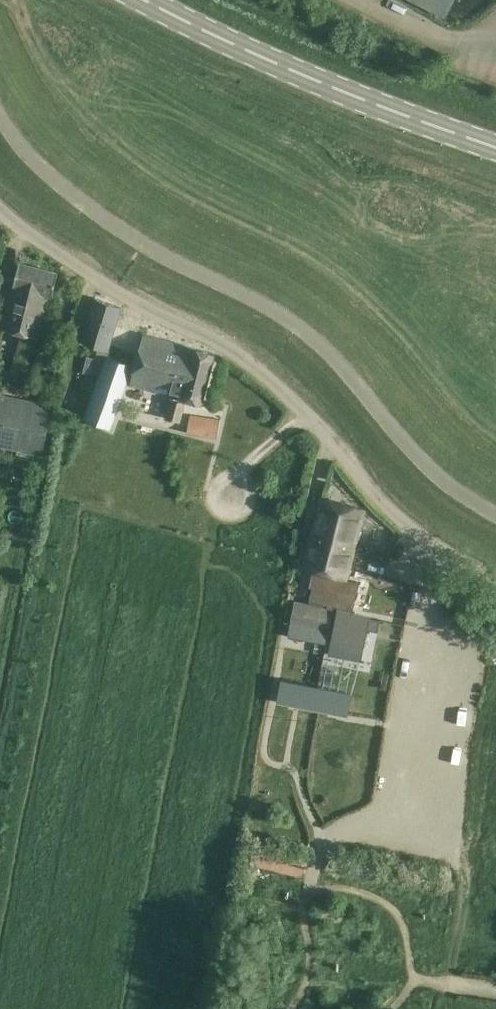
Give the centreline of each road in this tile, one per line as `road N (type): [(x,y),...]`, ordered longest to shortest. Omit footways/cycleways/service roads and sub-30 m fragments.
road 1 (unclassified): [(495,584),(399,522),(292,399),(229,350),(72,266),(0,212)]
road 2 (secondary): [(495,145),(187,26),(144,0)]

